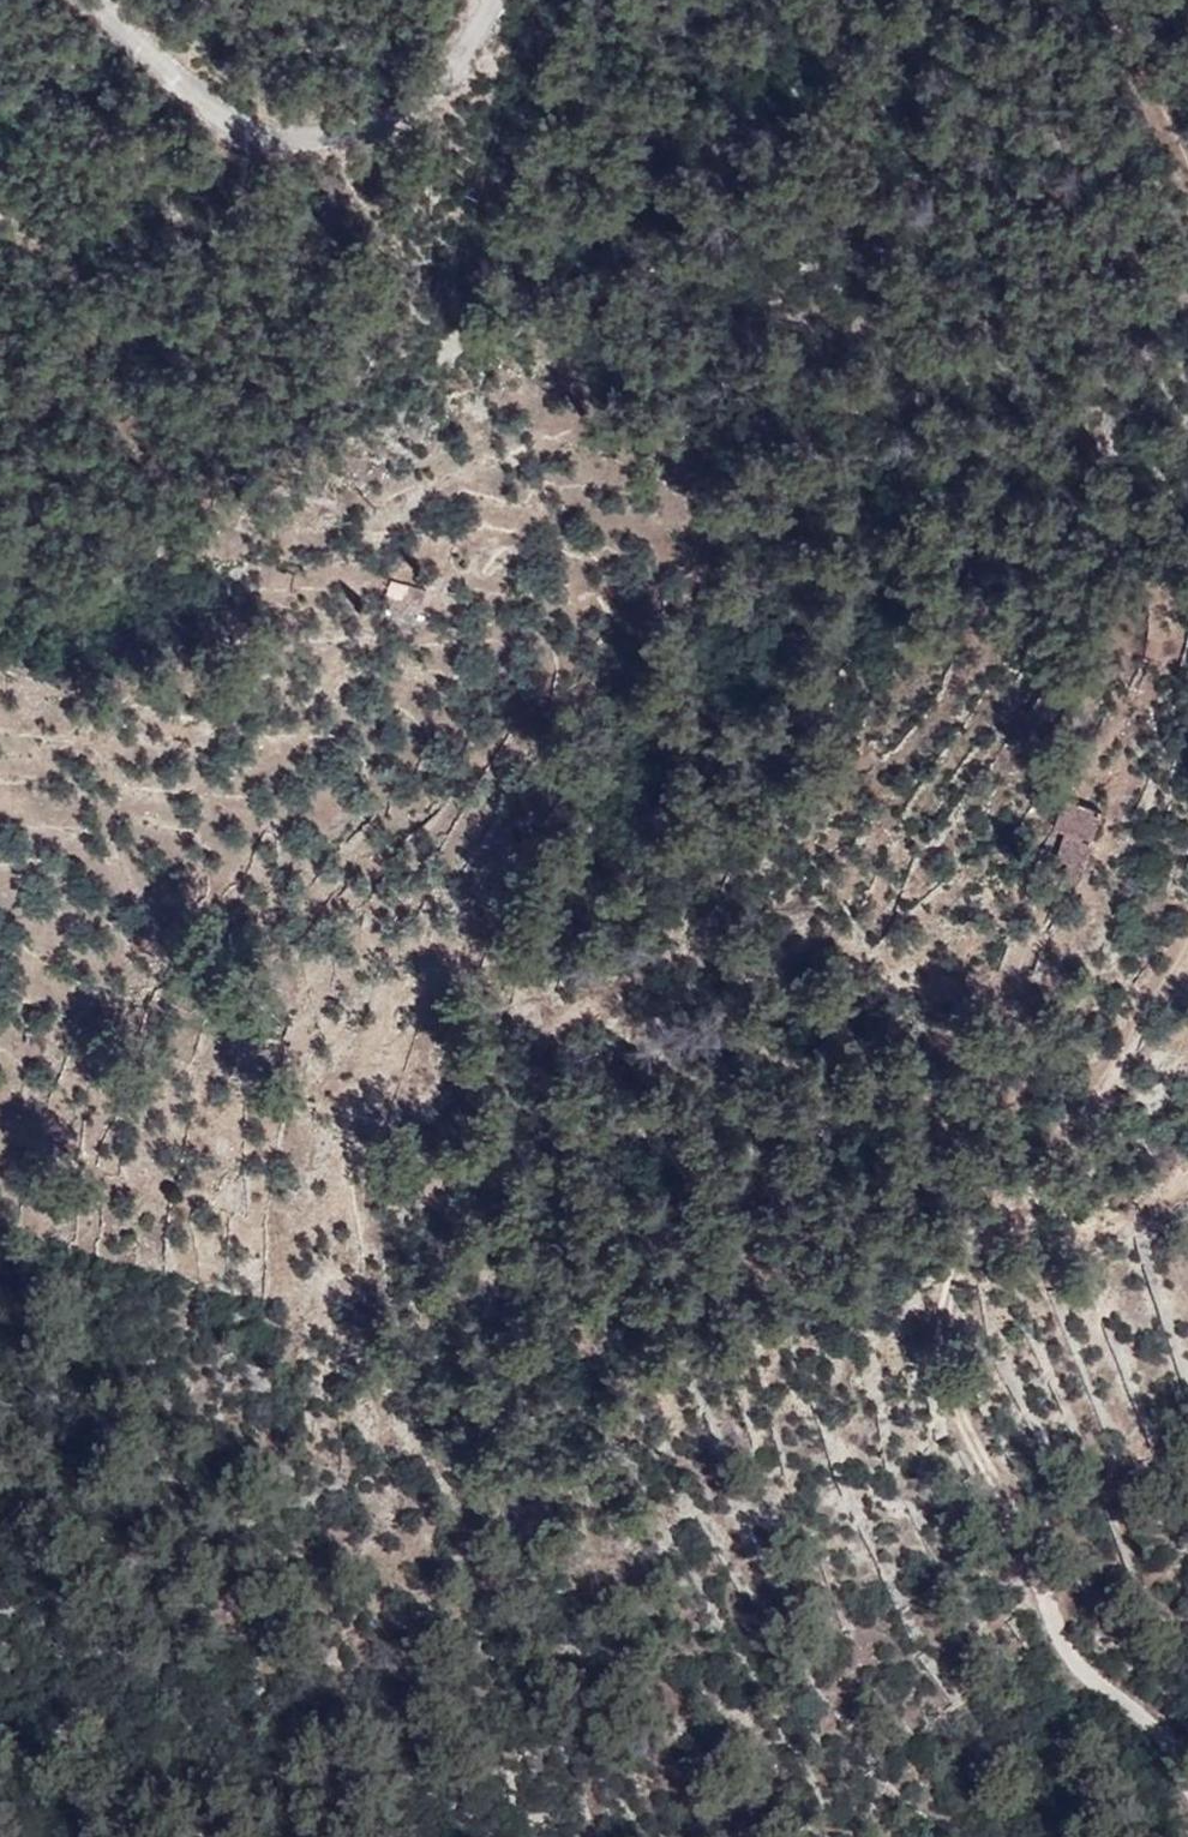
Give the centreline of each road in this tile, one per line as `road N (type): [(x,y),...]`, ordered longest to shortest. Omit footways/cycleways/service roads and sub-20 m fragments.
road 1 (track): [(1028,1547),(950,1397),(945,1311),(968,1244),(1107,1078),(1187,944)]
road 2 (unclassified): [(494,0),(453,69),(405,112),(365,129),(291,138),(213,109),(91,0)]
road 3 (unclassified): [(1187,1781),(1158,1732),(1064,1647),(1028,1547)]
road 4 (track): [(1187,160),(1110,0)]

